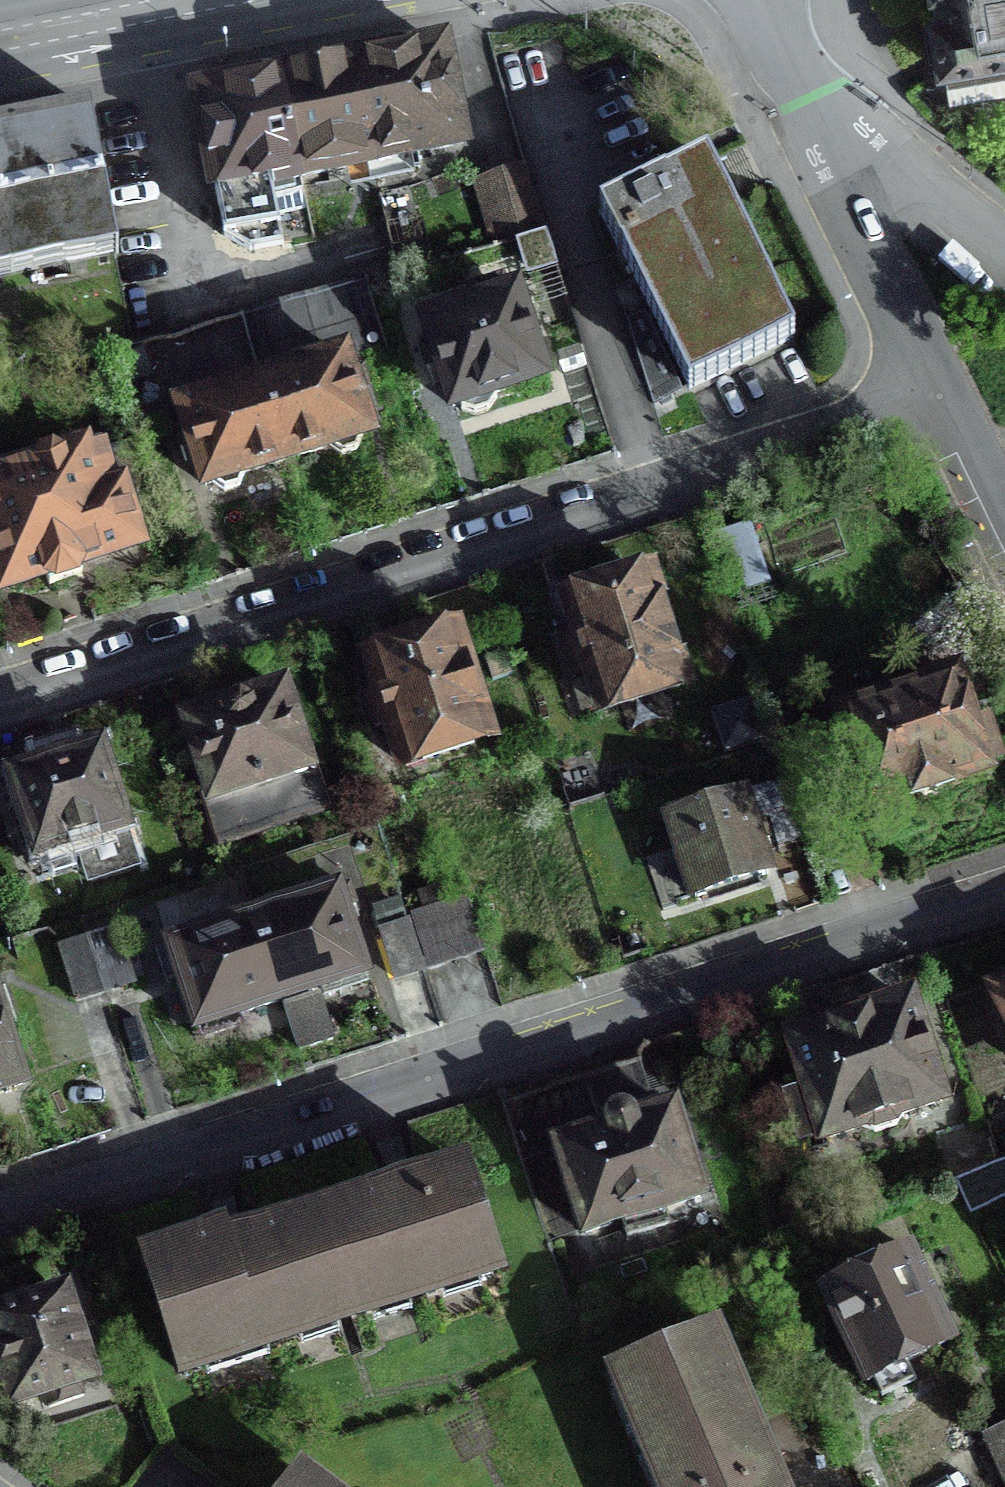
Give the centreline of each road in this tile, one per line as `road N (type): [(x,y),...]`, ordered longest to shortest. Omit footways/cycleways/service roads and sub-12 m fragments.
road 1 (residential): [(1004,896),(0,1223)]
road 2 (residential): [(946,388),(0,703)]
road 3 (residential): [(946,388),(811,99)]
road 4 (residential): [(811,99),(906,185),(1004,257)]
road 5 (primary): [(181,0),(0,35)]
road 6 (residential): [(1004,512),(946,388)]

